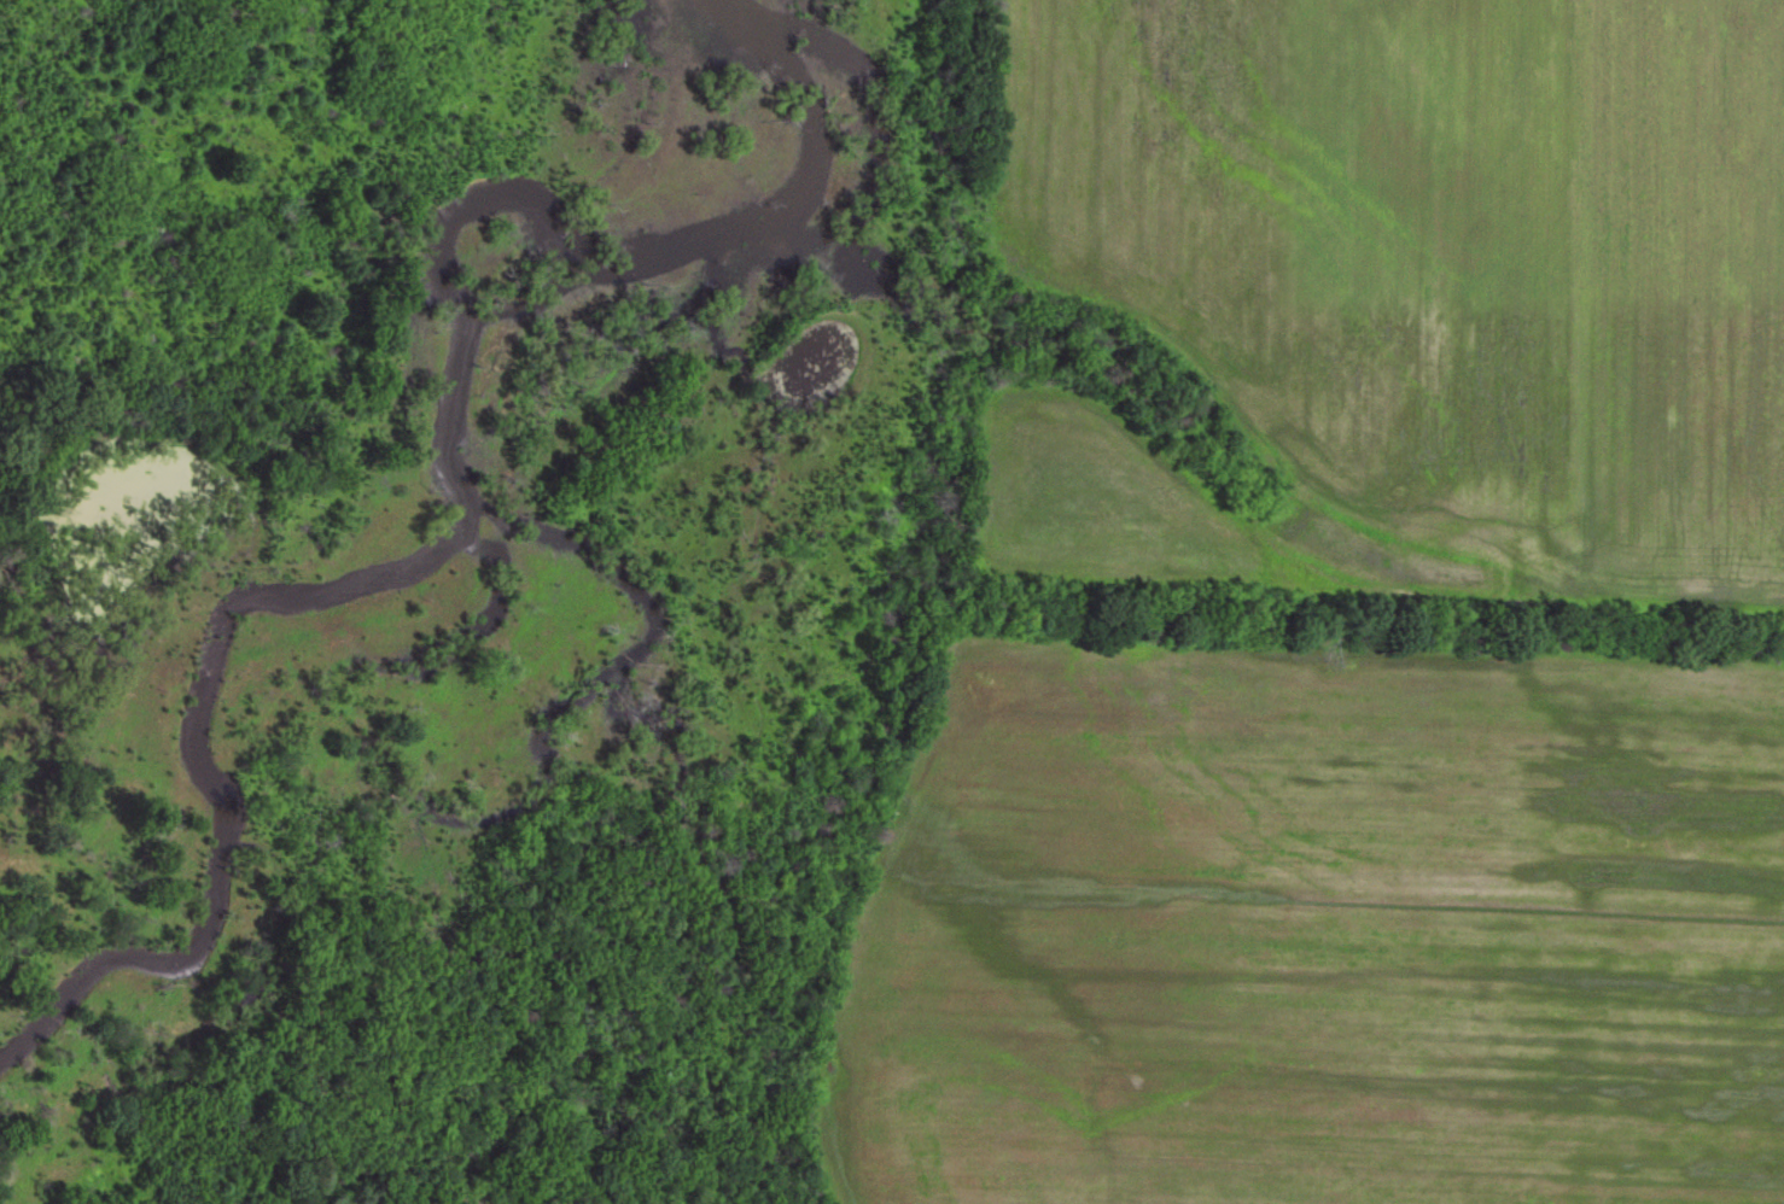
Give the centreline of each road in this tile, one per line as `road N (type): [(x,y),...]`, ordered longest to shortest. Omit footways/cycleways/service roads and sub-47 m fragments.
road 1 (residential): [(112,1203),(0,1112)]

